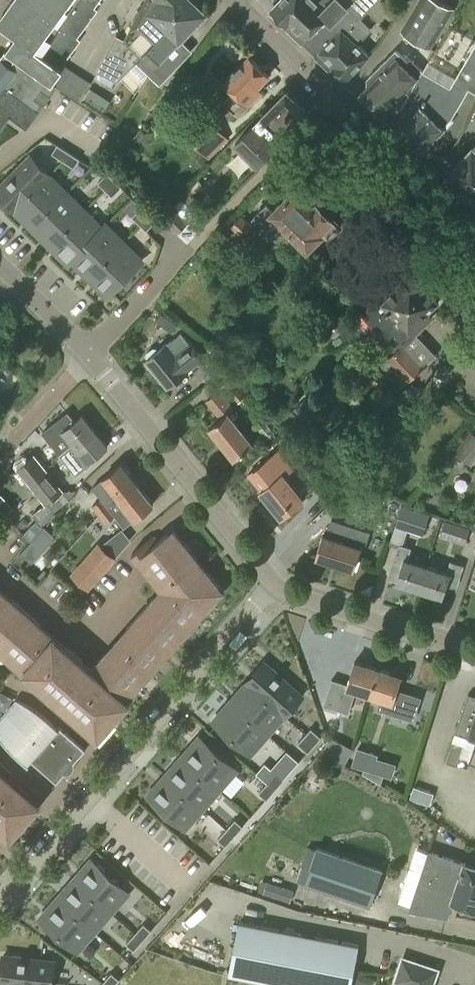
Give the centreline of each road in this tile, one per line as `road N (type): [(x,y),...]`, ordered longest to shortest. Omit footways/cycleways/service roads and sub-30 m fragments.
road 1 (residential): [(274,584),(0,899)]
road 2 (residential): [(236,0),(474,241)]
road 3 (residential): [(274,584),(93,357)]
road 4 (residential): [(474,654),(274,584)]
road 5 (residential): [(0,460),(93,357)]
road 6 (residential): [(93,357),(0,262)]

